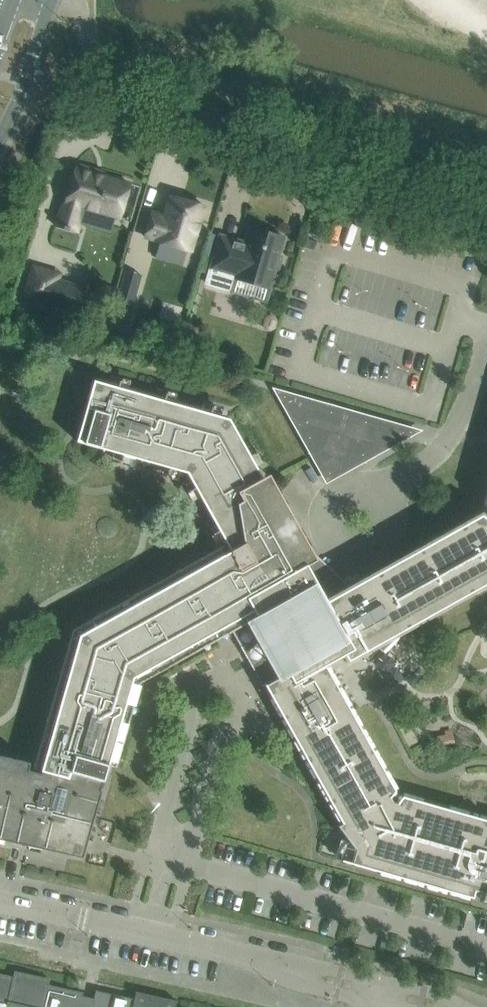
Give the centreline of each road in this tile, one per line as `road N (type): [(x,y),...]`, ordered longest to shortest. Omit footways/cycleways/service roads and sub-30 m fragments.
road 1 (residential): [(373,989),(0,899)]
road 2 (unclassified): [(278,141),(103,91),(70,0)]
road 3 (tertiary): [(0,135),(52,0)]

